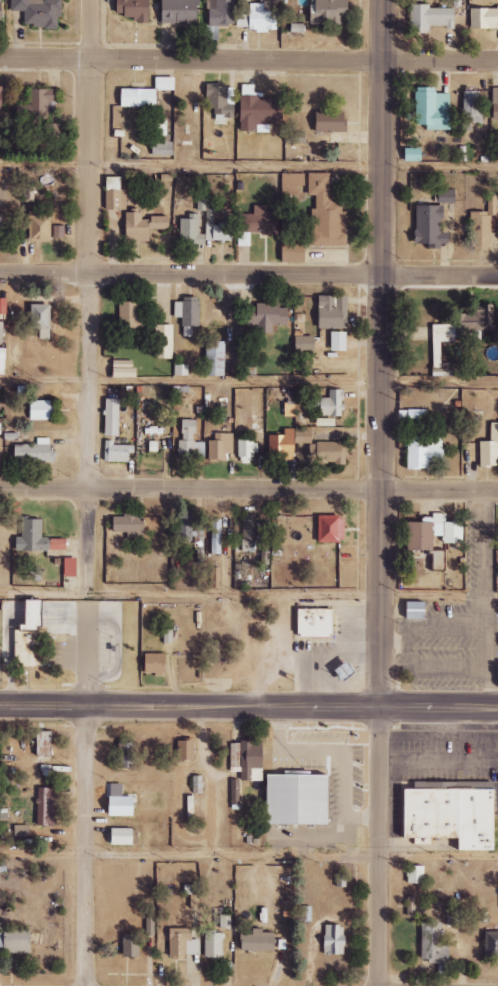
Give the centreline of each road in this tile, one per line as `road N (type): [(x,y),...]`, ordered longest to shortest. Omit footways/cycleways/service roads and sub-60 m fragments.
road 1 (residential): [(379,985),(383,0)]
road 2 (residential): [(88,598),(92,0)]
road 3 (residential): [(497,62),(0,57)]
road 4 (primary): [(497,707),(0,704)]
road 5 (residential): [(497,275),(0,273)]
road 6 (residential): [(0,489),(497,490)]
road 7 (residential): [(86,985),(86,612)]

